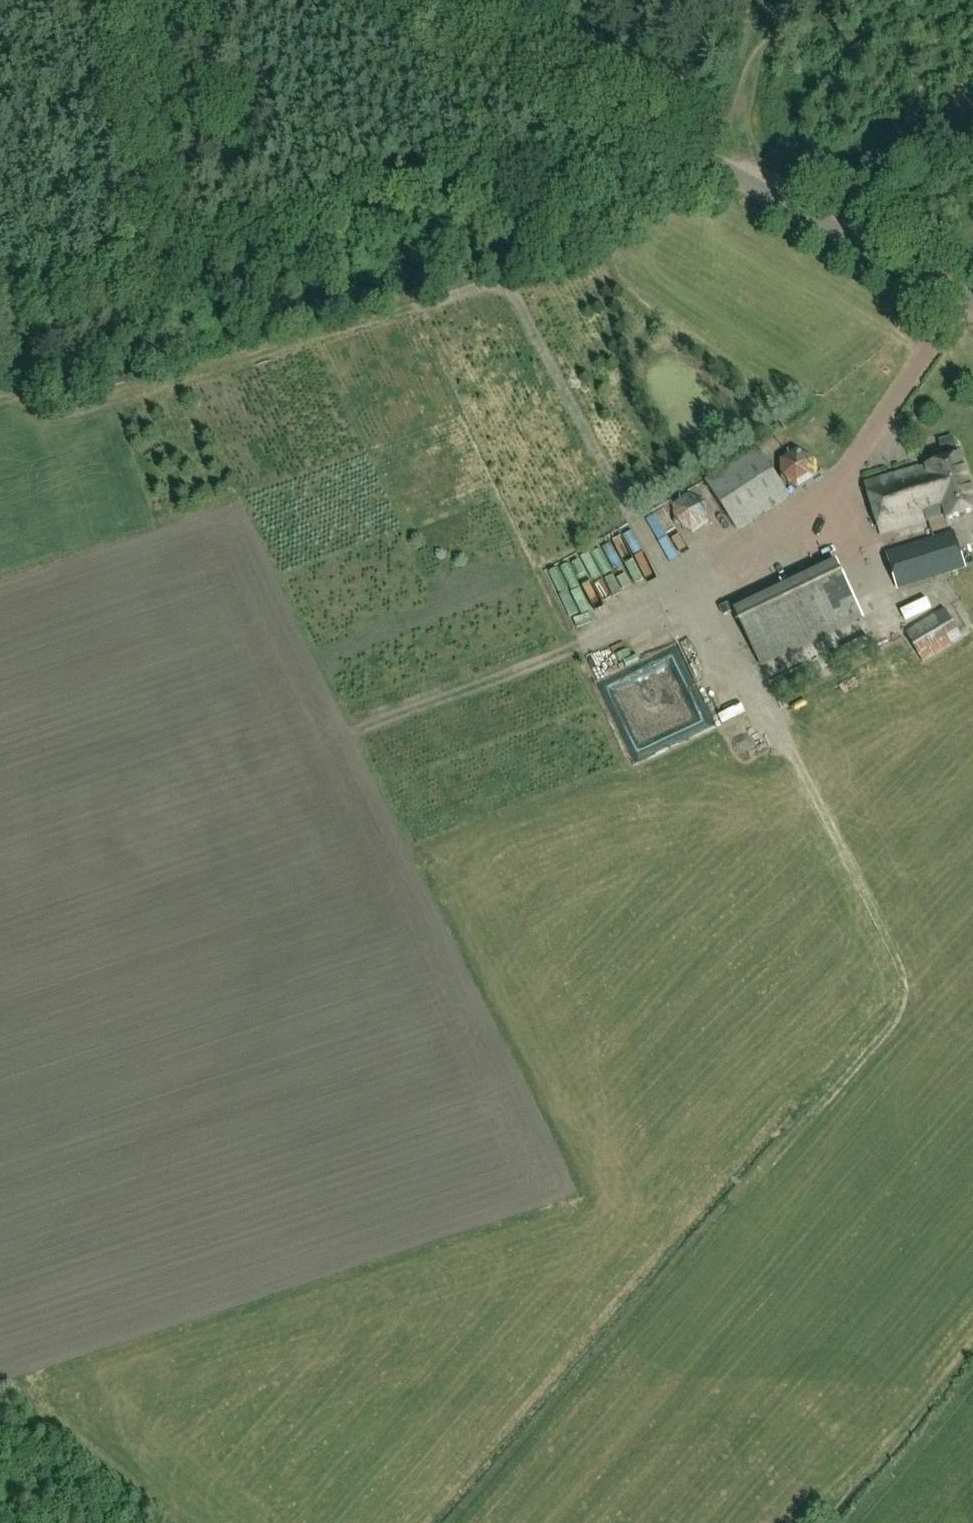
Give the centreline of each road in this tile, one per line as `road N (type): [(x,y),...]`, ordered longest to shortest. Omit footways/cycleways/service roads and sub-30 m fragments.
road 1 (unclassified): [(972,301),(422,0)]

